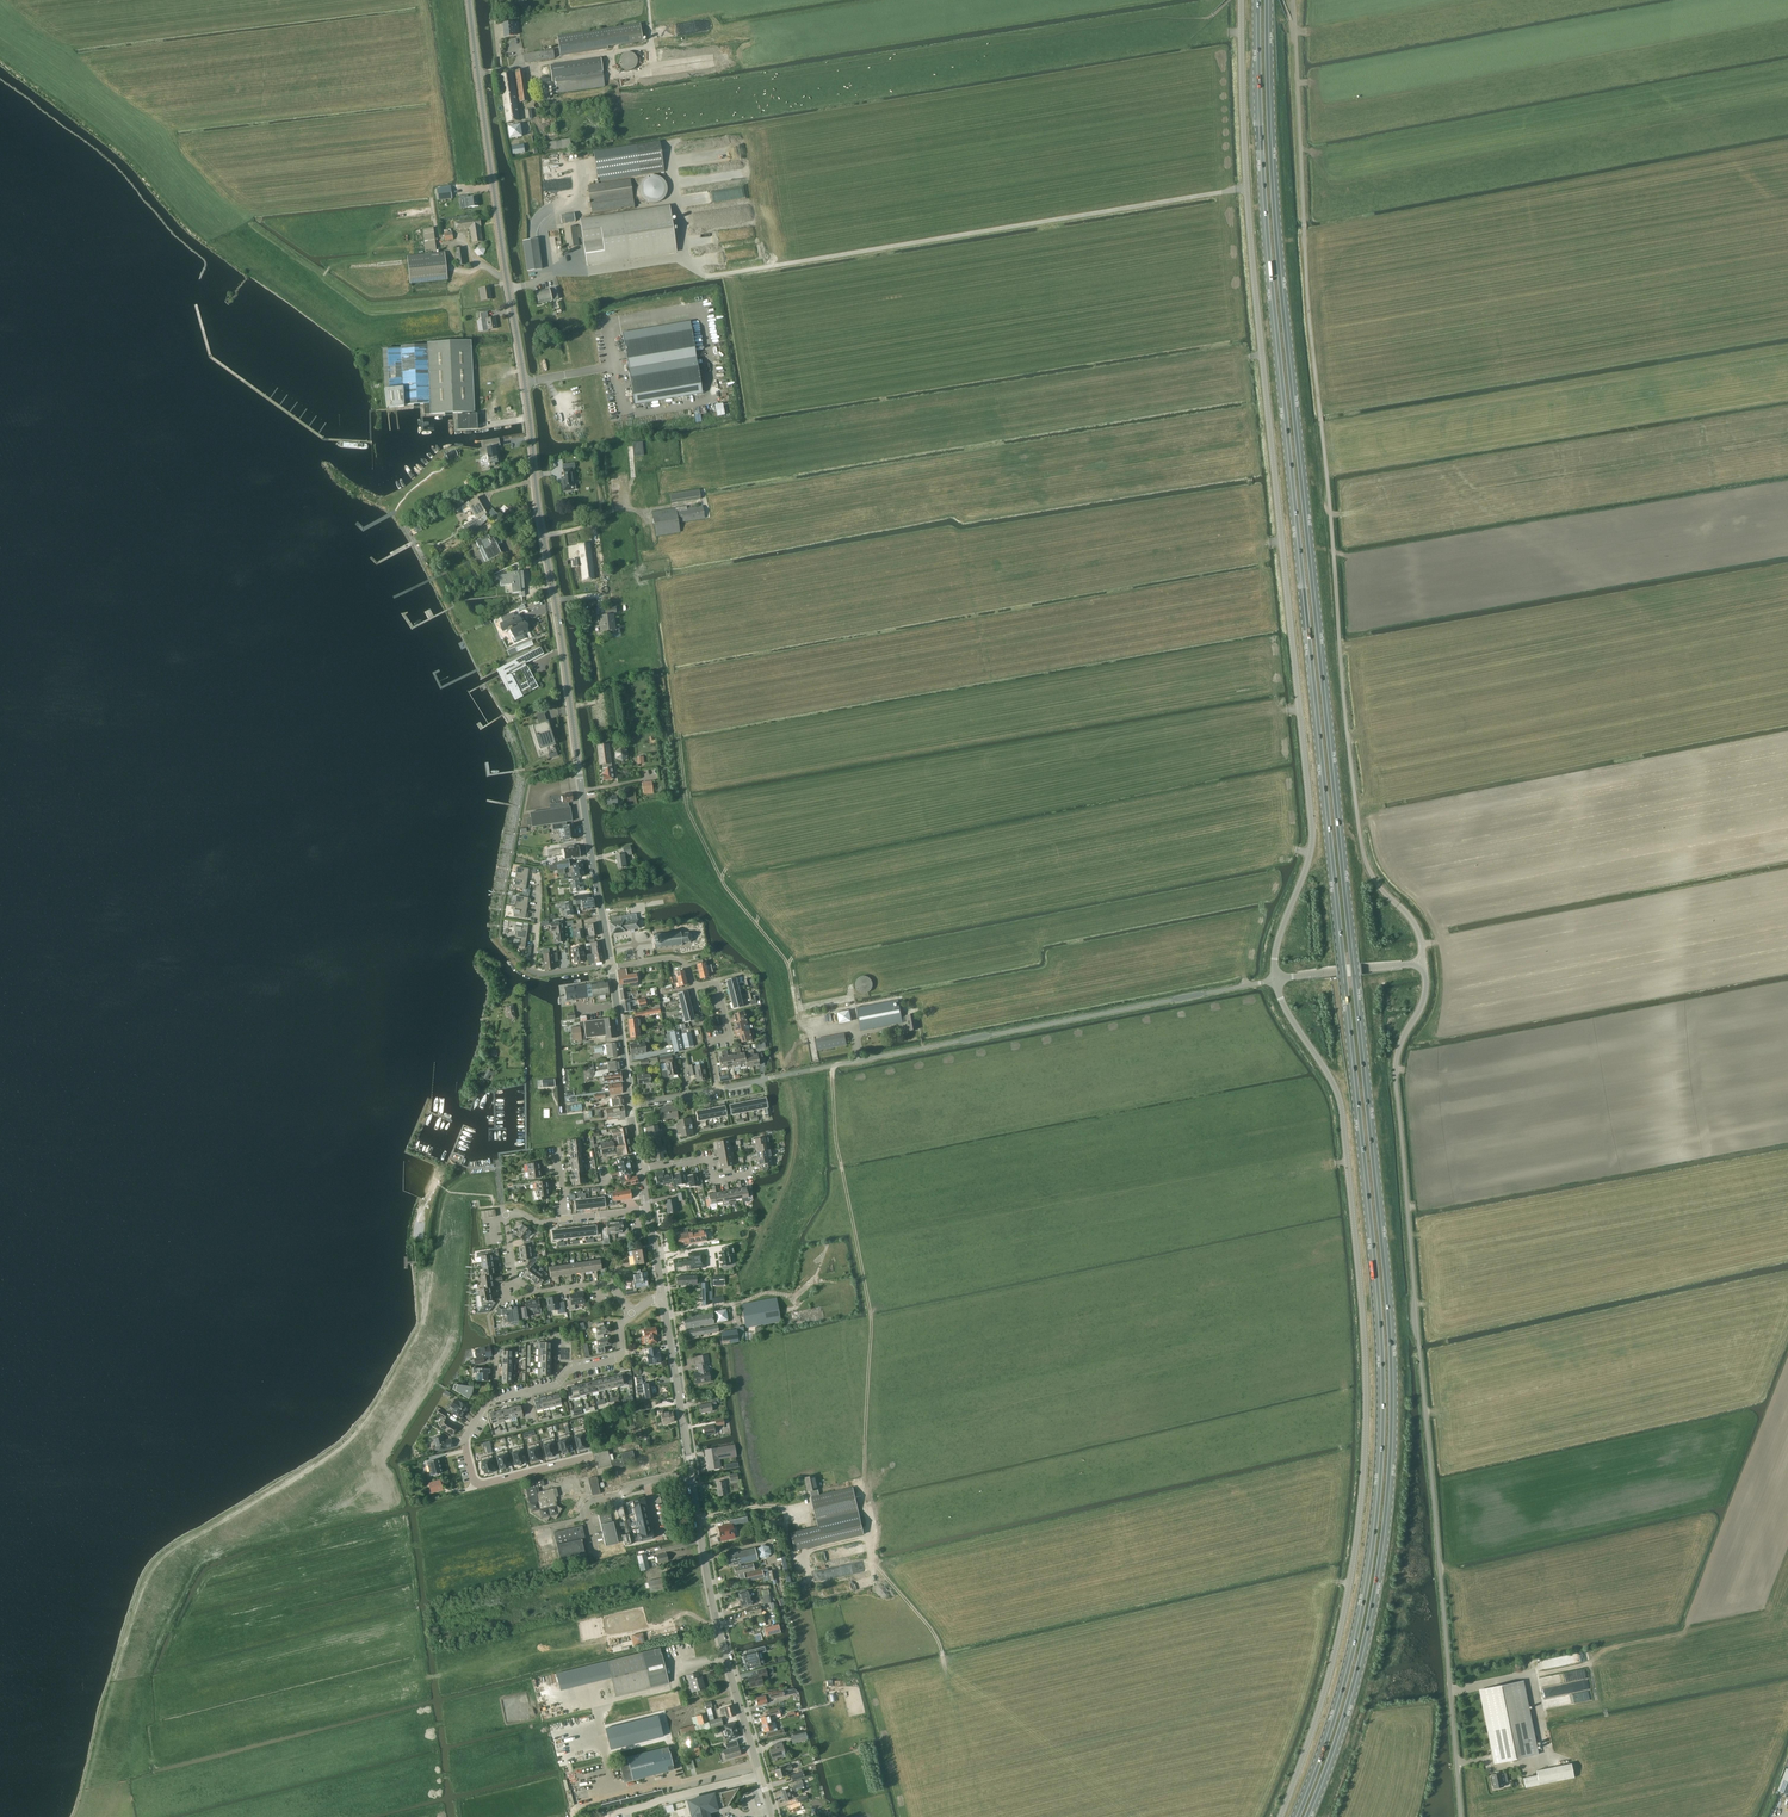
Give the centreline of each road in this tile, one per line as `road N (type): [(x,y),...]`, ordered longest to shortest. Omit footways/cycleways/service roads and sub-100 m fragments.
road 1 (primary): [(1257,0),(1269,271),(1381,1379),(1366,1581),(1325,1743),(1296,1816)]
road 2 (primary): [(1309,1816),(1370,1623),(1388,1510),(1393,1394),(1281,269),(1269,0)]
road 3 (unclassified): [(1275,980),(1277,943),(1306,865),(1311,824),(1248,207),(1242,0)]
road 4 (tertiary): [(609,964),(470,0)]
road 5 (track): [(1398,905),(1363,853),(1350,754),(1306,278),(1293,0)]
road 6 (unclassified): [(1281,1816),(1326,1686),(1350,1583),(1365,1393),(1338,1098),(1275,980)]
road 7 (unclassified): [(1461,1816),(1396,1088),(1401,1042),(1425,989),(1417,965)]
road 8 (track): [(942,1656),(930,1627),(871,1562),(865,1495),(872,1319),(836,1145),(832,1065)]
road 9 (track): [(1247,187),(708,275),(685,256)]
road 10 (unclassified): [(767,1078),(1275,980)]
road 11 (track): [(793,988),(787,963),(722,880),(687,808),(673,669)]
road 12 (tertiary): [(759,1775),(688,1472)]
road 13 (residential): [(591,1459),(475,1481),(465,1437),(496,1399)]
road 14 (track): [(431,197),(429,180),(443,155),(424,0)]
road 15 (residential): [(496,1399),(555,1386),(569,1369),(618,1359),(621,1325),(633,1315)]
road 16 (tertiary): [(688,1472),(663,1297)]
road 17 (residential): [(609,964),(533,971),(537,874)]
road 18 (residential): [(743,1138),(749,1174),(713,1180),(709,1159),(640,1169)]
road 19 (residential): [(759,1775),(607,1816)]
road 20 (residential): [(694,987),(718,982),(731,1036),(710,1041),(718,1089)]
road 21 (residential): [(516,1284),(505,1215),(565,1219)]

